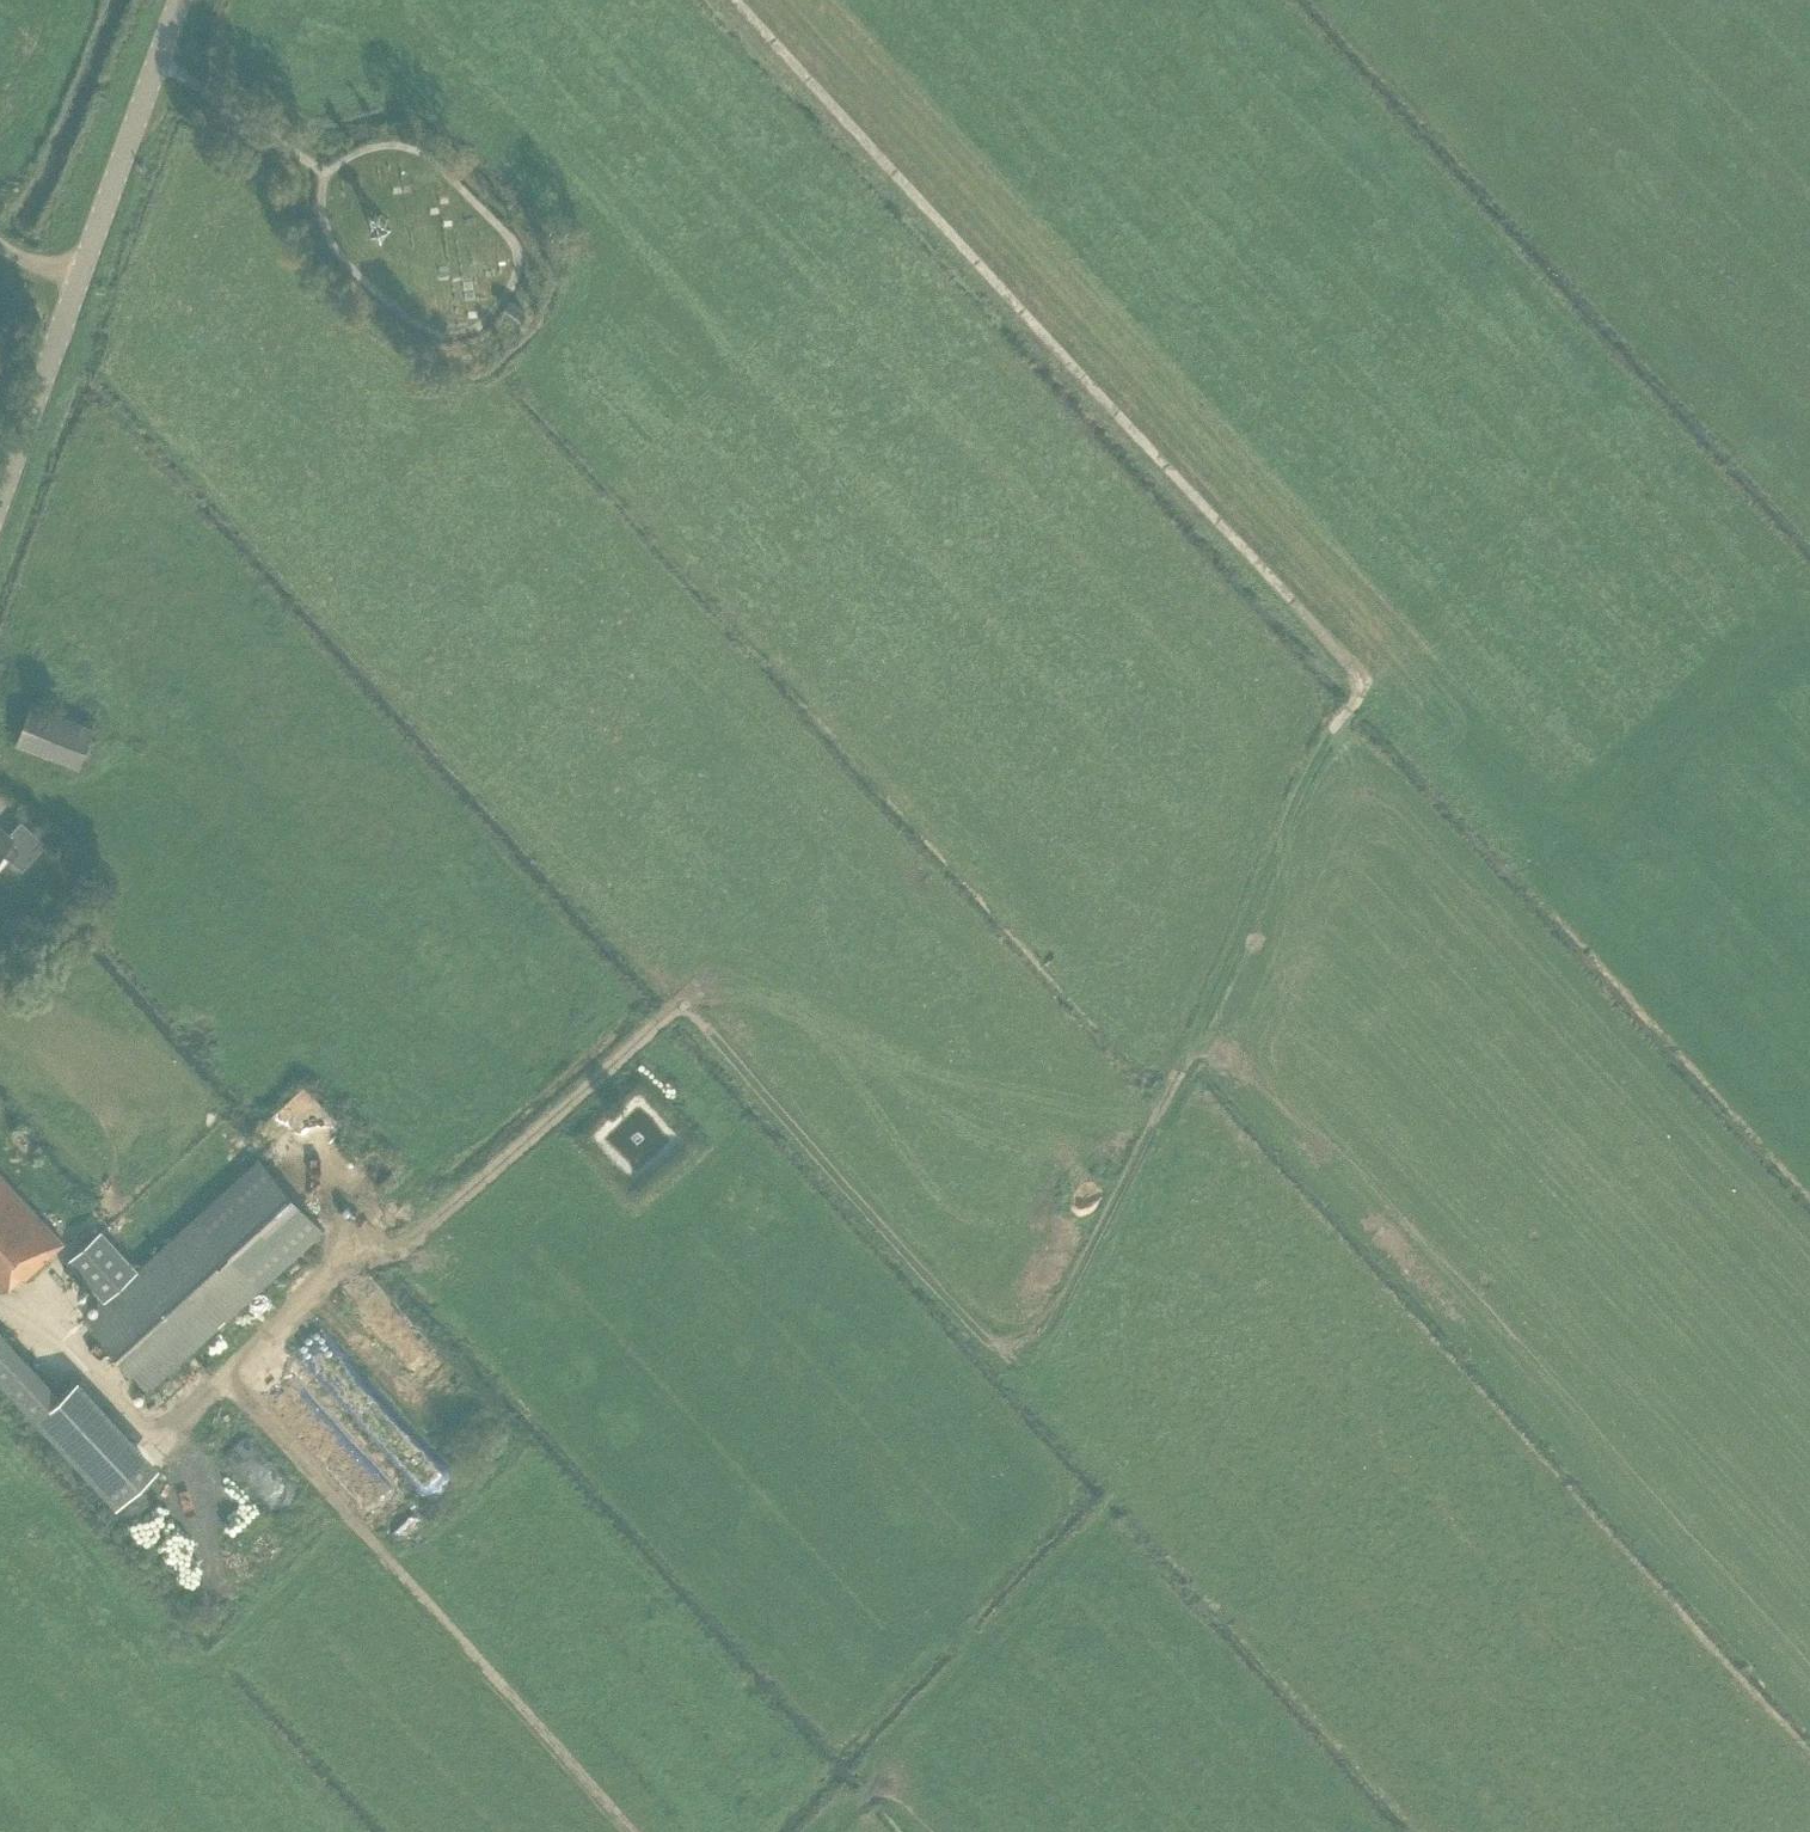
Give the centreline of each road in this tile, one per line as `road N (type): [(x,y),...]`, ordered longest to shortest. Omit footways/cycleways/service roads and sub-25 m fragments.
road 1 (tertiary): [(0,501),(182,0)]

